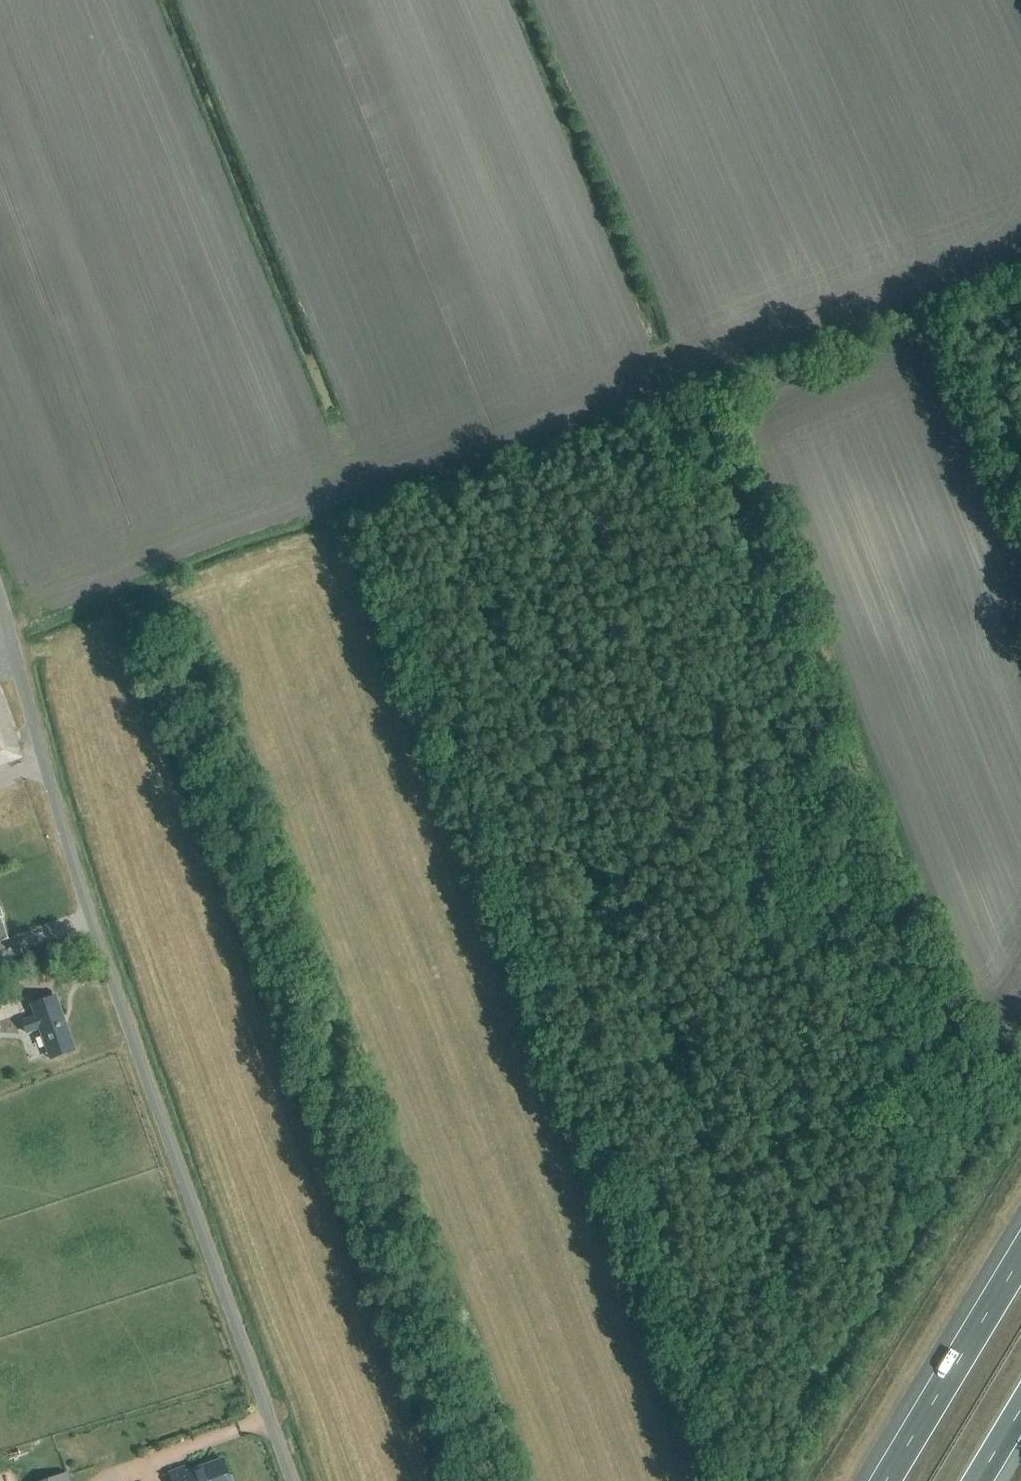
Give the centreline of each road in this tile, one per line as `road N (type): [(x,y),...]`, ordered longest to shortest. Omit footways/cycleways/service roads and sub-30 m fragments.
road 1 (unclassified): [(298,1480),(0,628)]
road 2 (motorway): [(1020,1260),(887,1480)]

